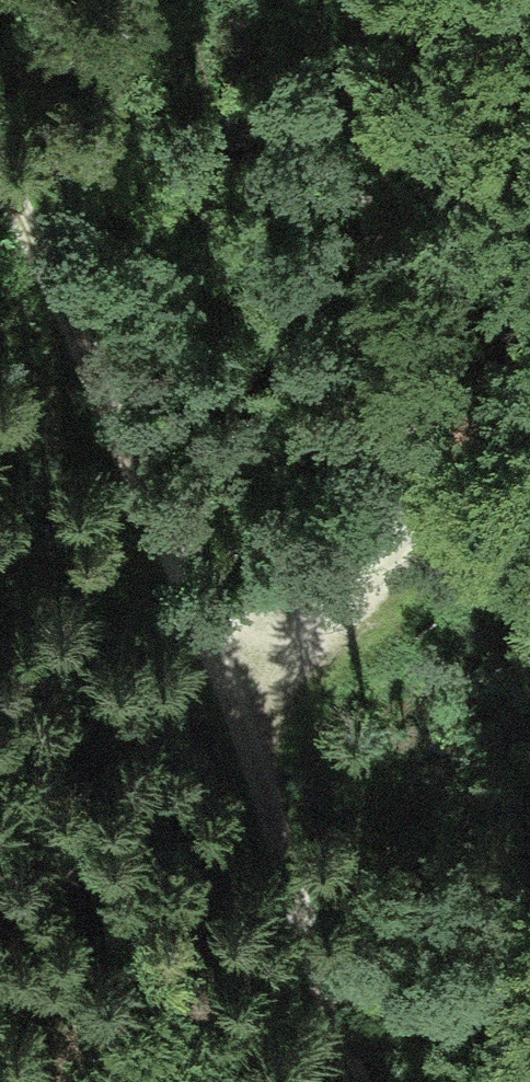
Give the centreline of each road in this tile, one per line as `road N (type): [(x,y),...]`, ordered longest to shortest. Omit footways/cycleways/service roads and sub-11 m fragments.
road 1 (track): [(0,176),(187,597),(252,632),(291,870),(362,1081)]
road 2 (track): [(252,632),(328,621),(378,585),(407,550),(425,490),(421,433),(369,281),(352,183),(344,0)]

